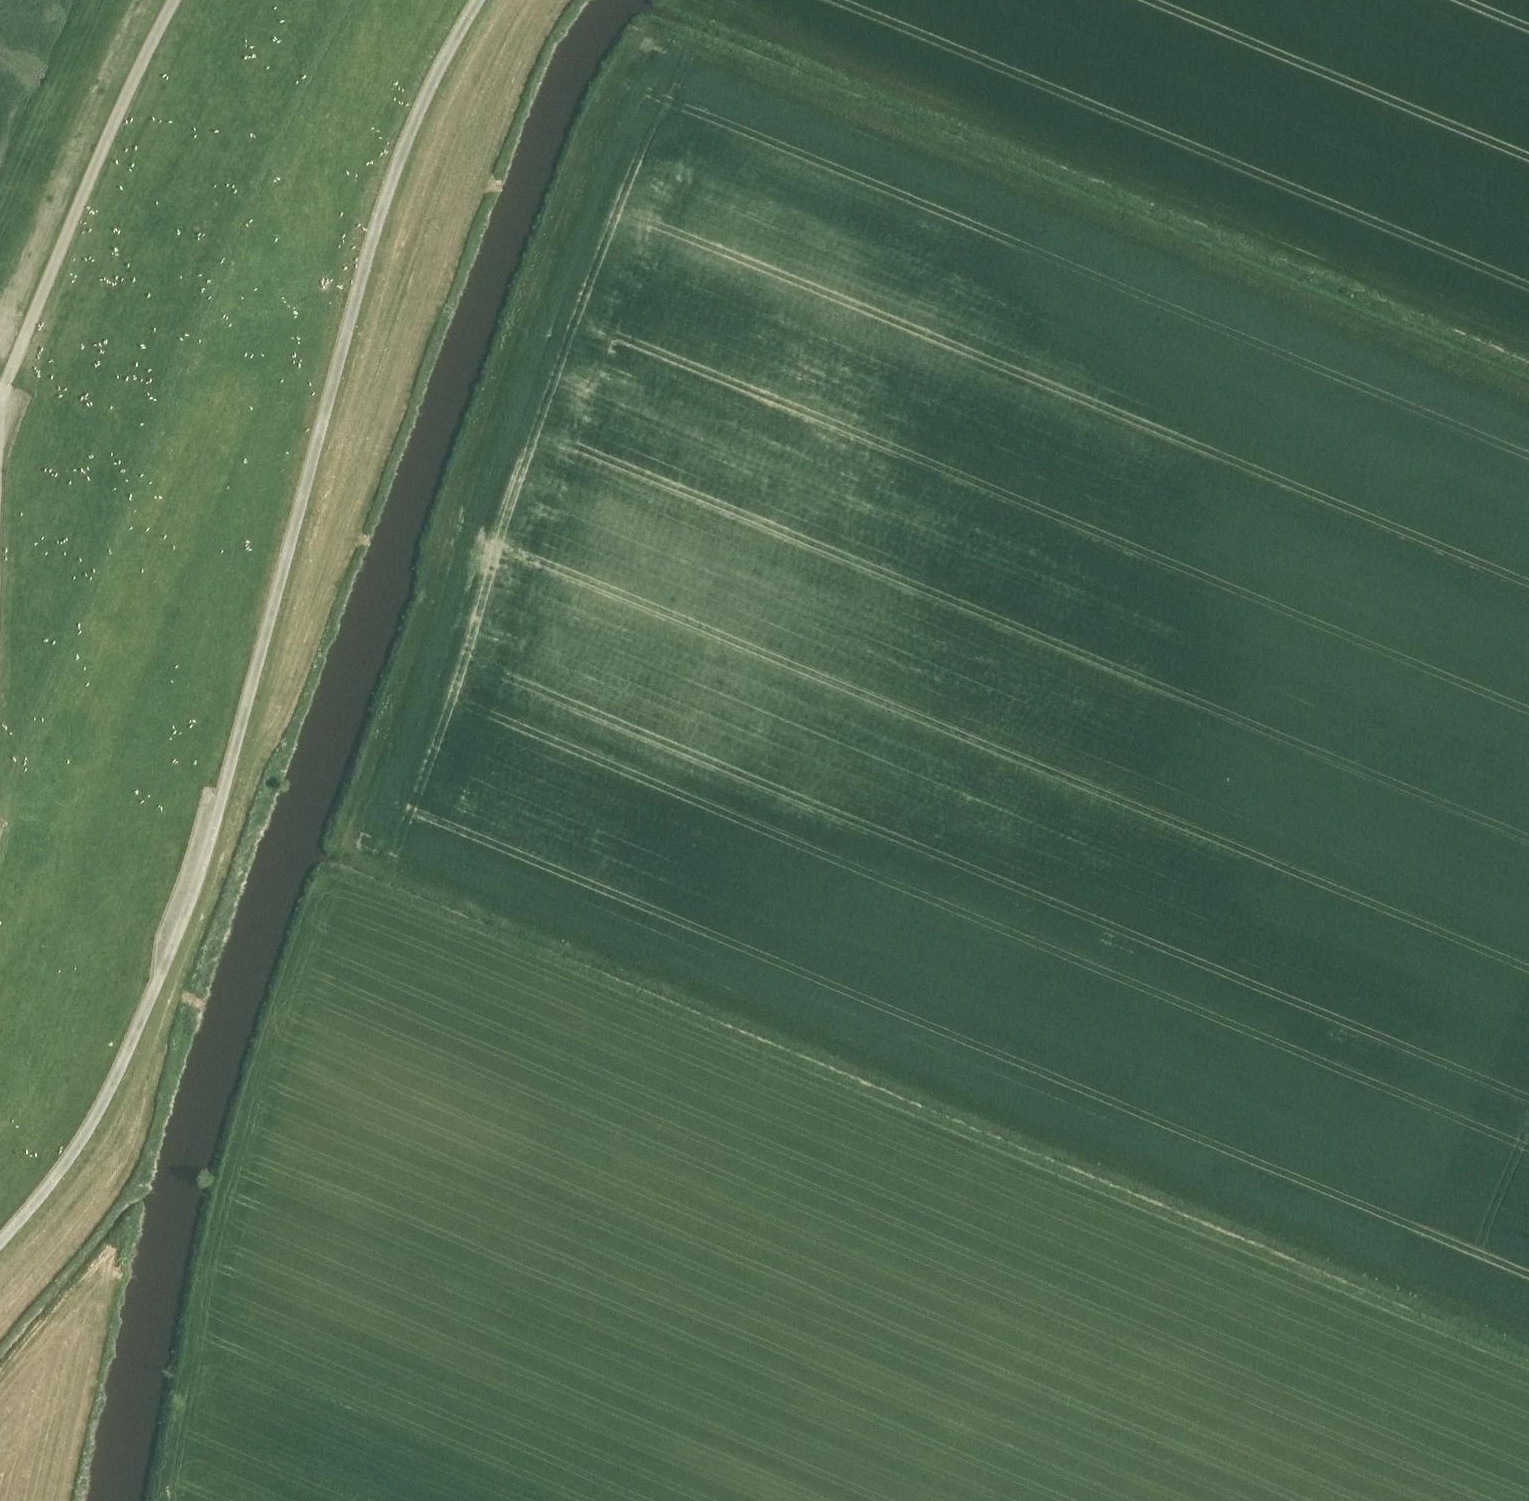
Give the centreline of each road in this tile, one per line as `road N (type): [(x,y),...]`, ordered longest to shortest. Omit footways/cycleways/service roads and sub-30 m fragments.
road 1 (track): [(479,0),(416,118),(385,203),(225,787),(158,980),(89,1129),(0,1242)]
road 2 (track): [(0,398),(175,0)]

